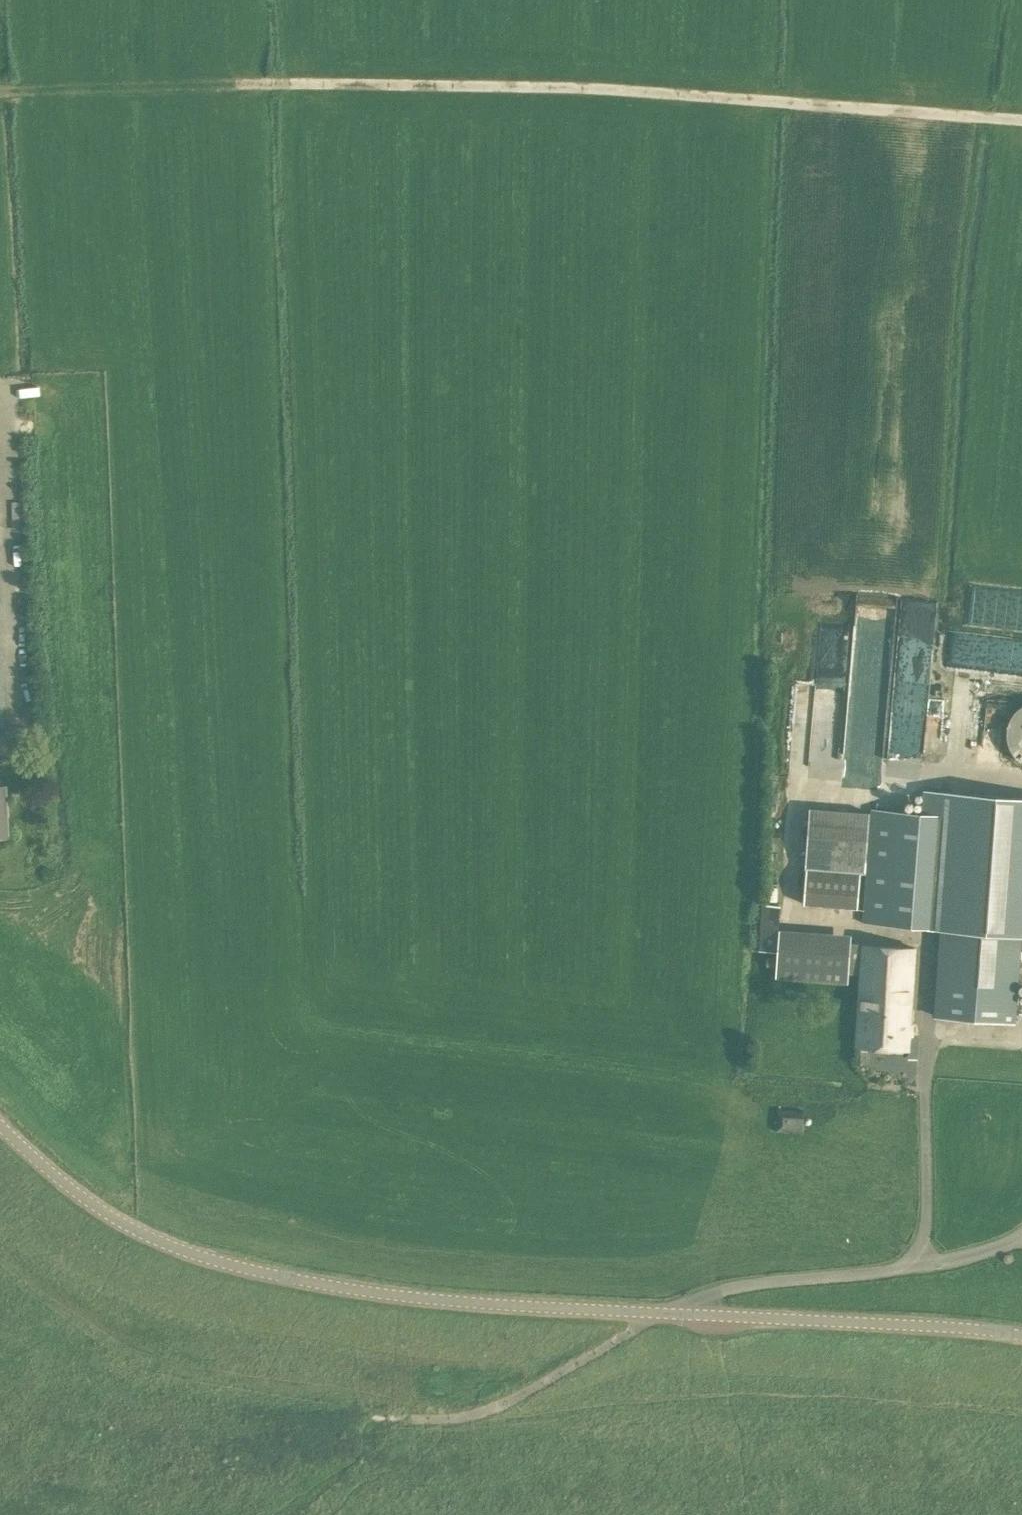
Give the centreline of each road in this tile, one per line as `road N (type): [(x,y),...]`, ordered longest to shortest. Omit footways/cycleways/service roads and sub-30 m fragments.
road 1 (unclassified): [(1021,1336),(444,1303),(310,1285),(237,1270),(135,1232),(63,1184),(0,1127)]
road 2 (track): [(1021,120),(585,86),(0,90)]

